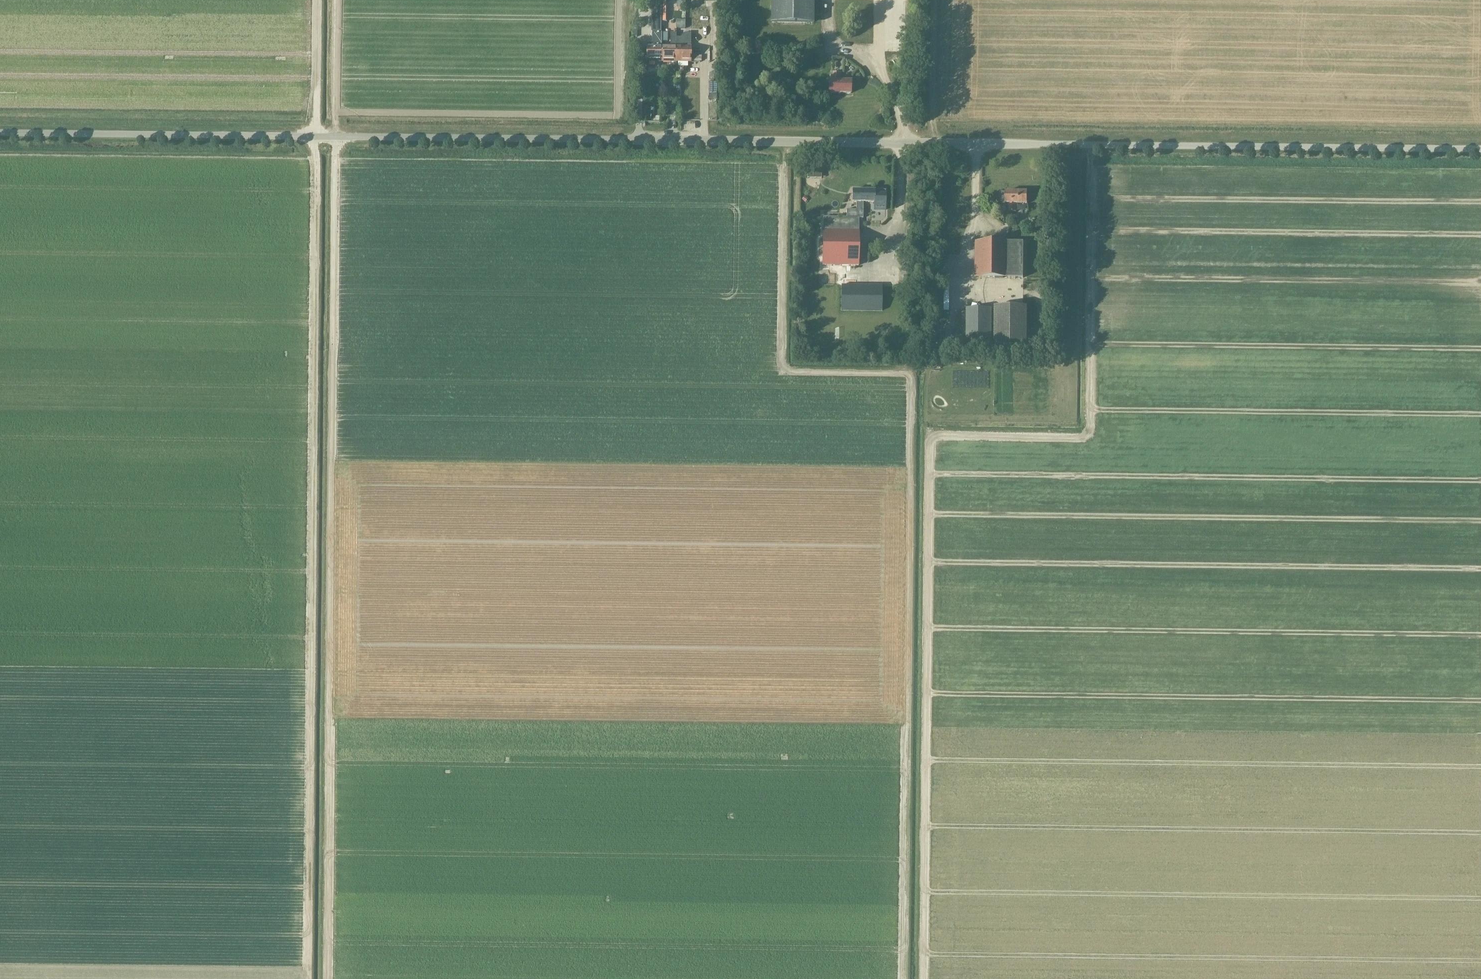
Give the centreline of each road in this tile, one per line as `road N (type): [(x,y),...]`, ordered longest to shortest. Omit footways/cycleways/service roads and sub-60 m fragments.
road 1 (unclassified): [(0,132),(1480,149)]

